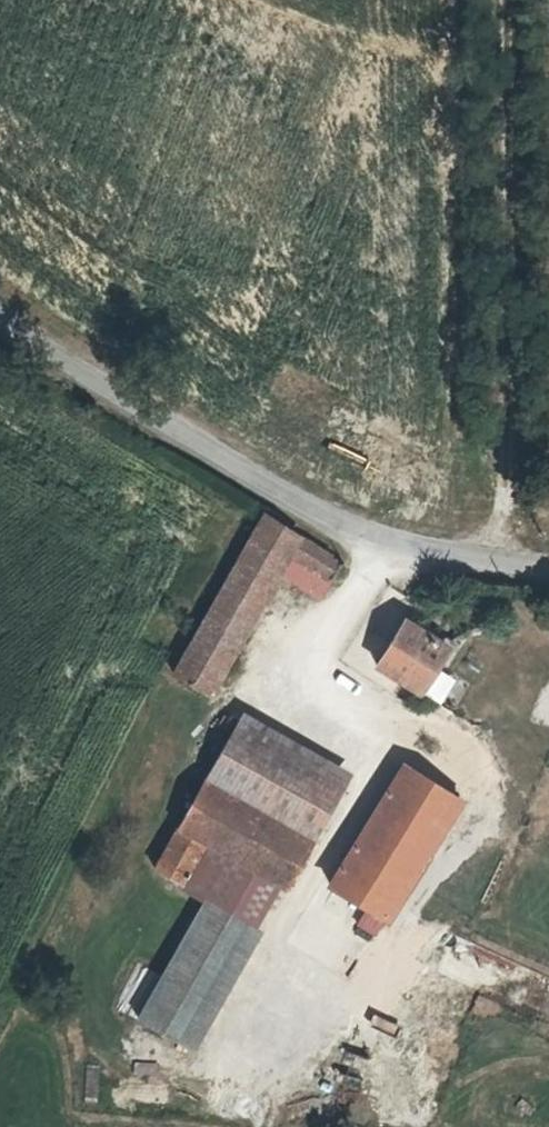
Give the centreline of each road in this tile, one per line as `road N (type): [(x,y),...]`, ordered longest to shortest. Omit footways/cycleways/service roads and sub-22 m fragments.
road 1 (unclassified): [(0,319),(393,558),(548,583)]
road 2 (track): [(498,575),(500,0)]

